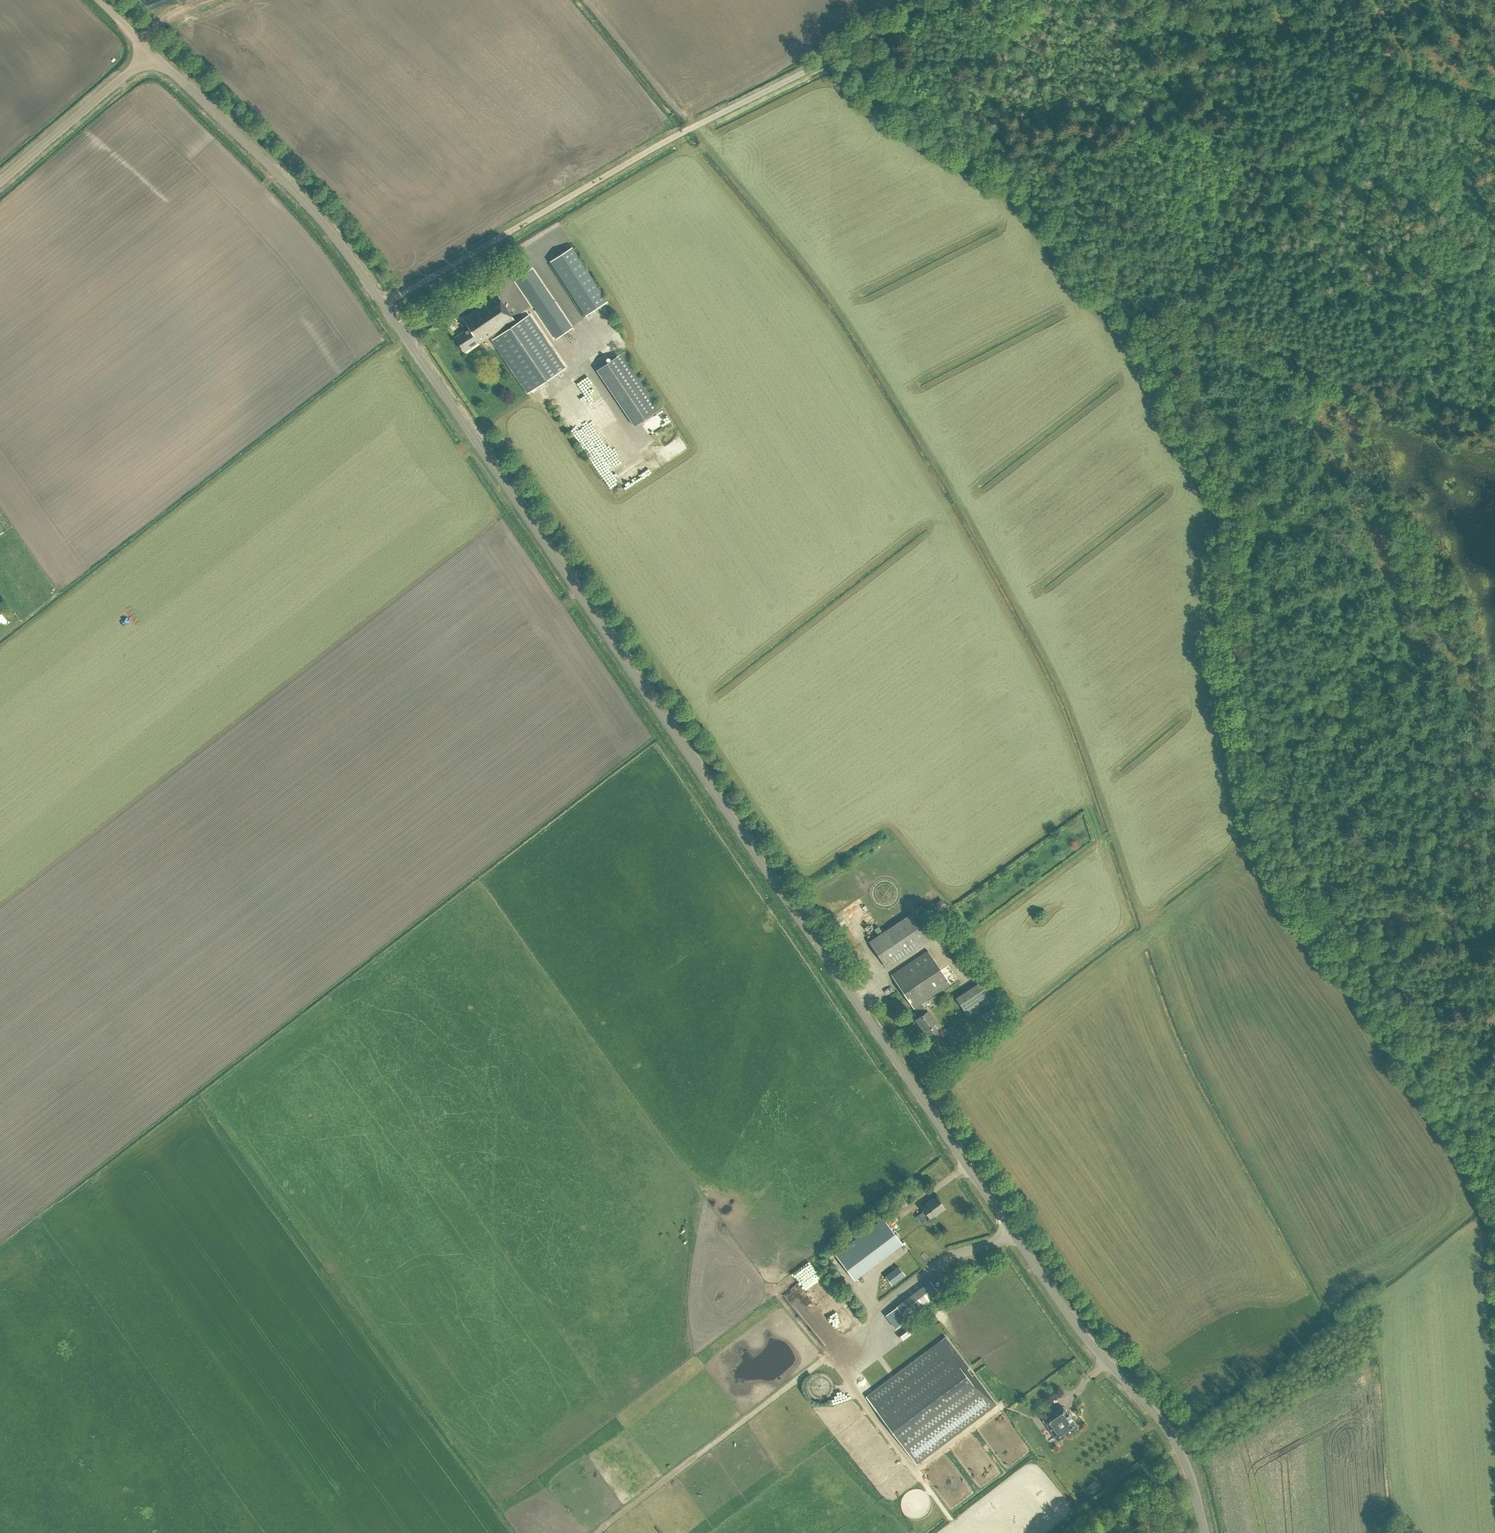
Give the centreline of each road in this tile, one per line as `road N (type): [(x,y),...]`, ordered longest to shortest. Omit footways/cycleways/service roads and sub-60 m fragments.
road 1 (unclassified): [(1204,1532),(1181,1452),(1076,1325),(384,304),(310,209),(153,52)]
road 2 (unclassified): [(0,180),(153,52)]

